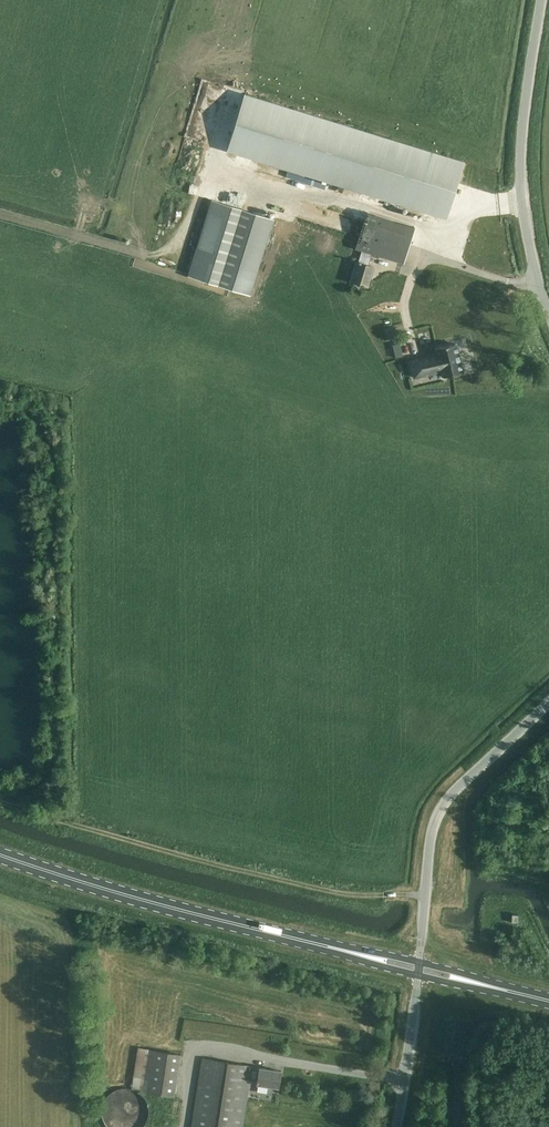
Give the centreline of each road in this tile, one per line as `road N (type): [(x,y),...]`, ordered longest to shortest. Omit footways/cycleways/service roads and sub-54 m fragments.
road 1 (track): [(426,894),(338,894),(0,801)]
road 2 (primary): [(362,954),(168,906),(0,852)]
road 3 (unclassified): [(548,313),(520,203),(519,166),(542,0)]
road 4 (unclassified): [(420,962),(436,816),(548,700)]
road 5 (track): [(404,1078),(194,1048),(182,1126)]
road 6 (unclassified): [(397,1126),(419,975)]

